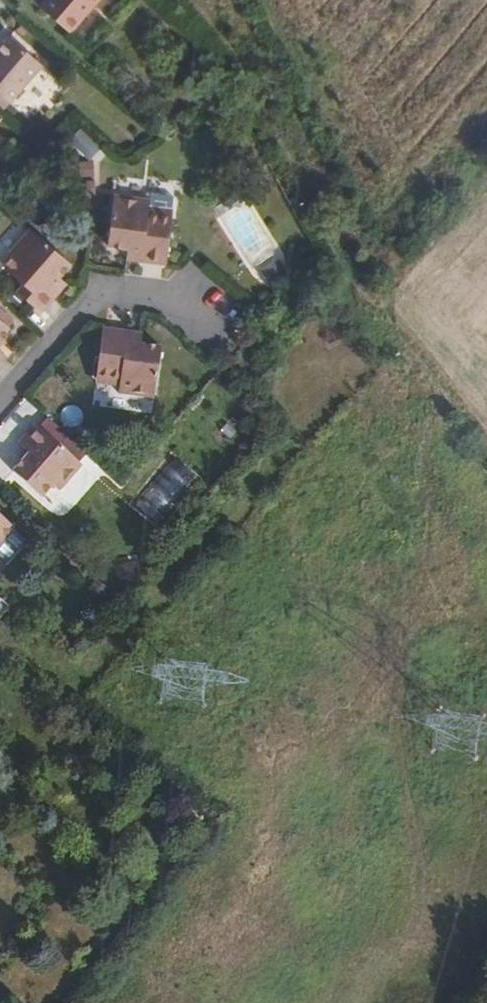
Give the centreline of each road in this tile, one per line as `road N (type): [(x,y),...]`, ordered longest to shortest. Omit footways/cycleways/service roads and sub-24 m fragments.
road 1 (residential): [(0,405),(102,290),(209,304)]

